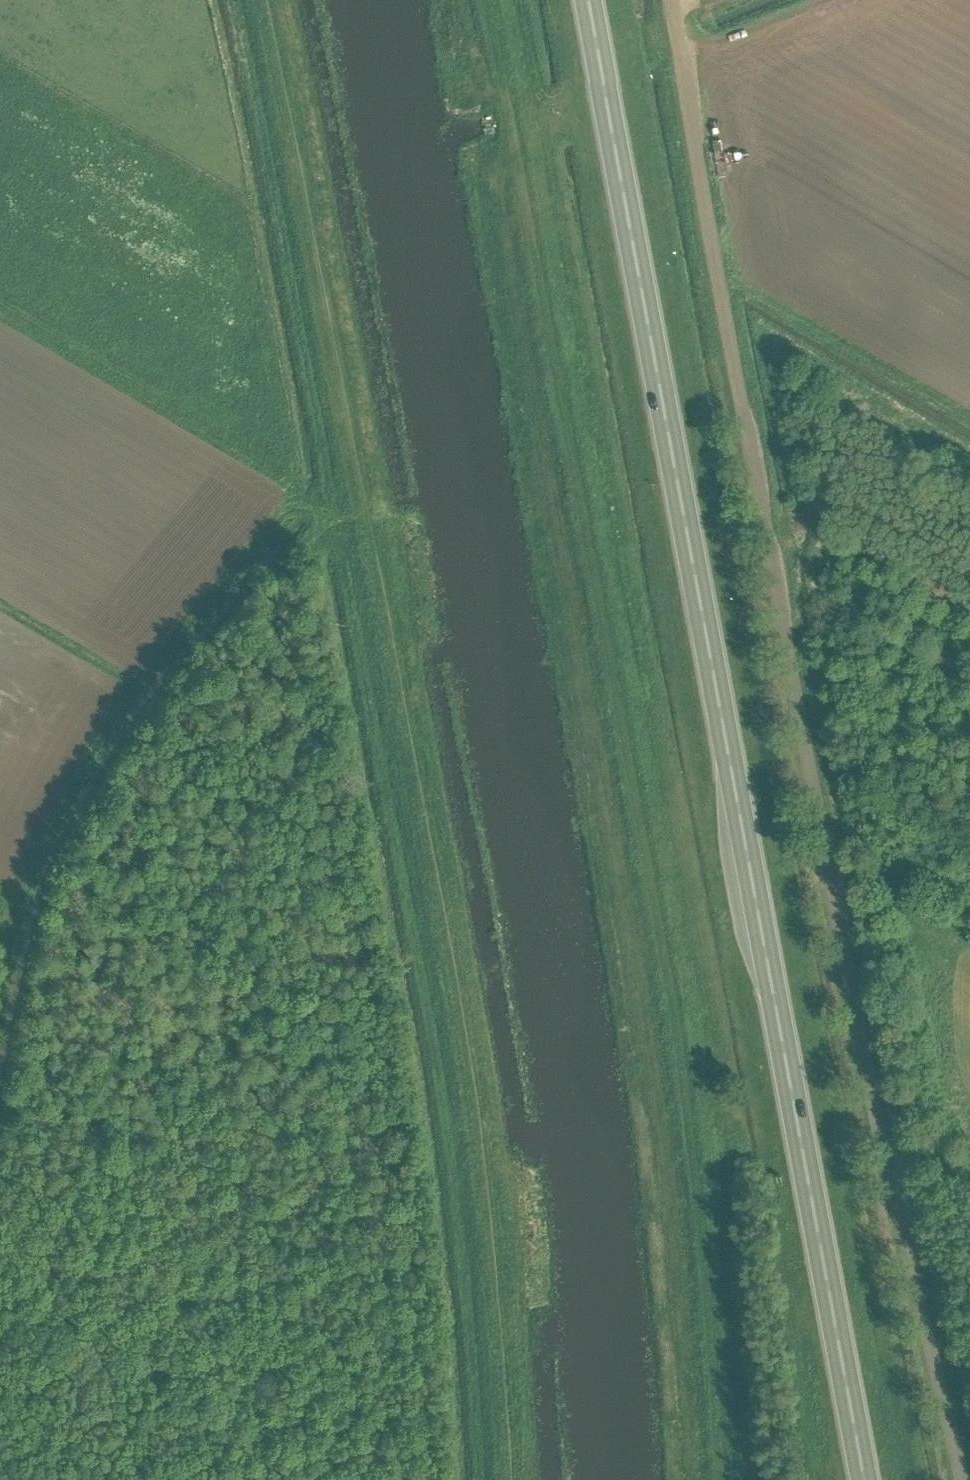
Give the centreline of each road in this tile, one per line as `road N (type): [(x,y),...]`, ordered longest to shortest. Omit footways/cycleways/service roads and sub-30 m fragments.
road 1 (unclassified): [(962,1479),(788,678),(673,0)]
road 2 (trunk): [(866,1479),(589,0)]

